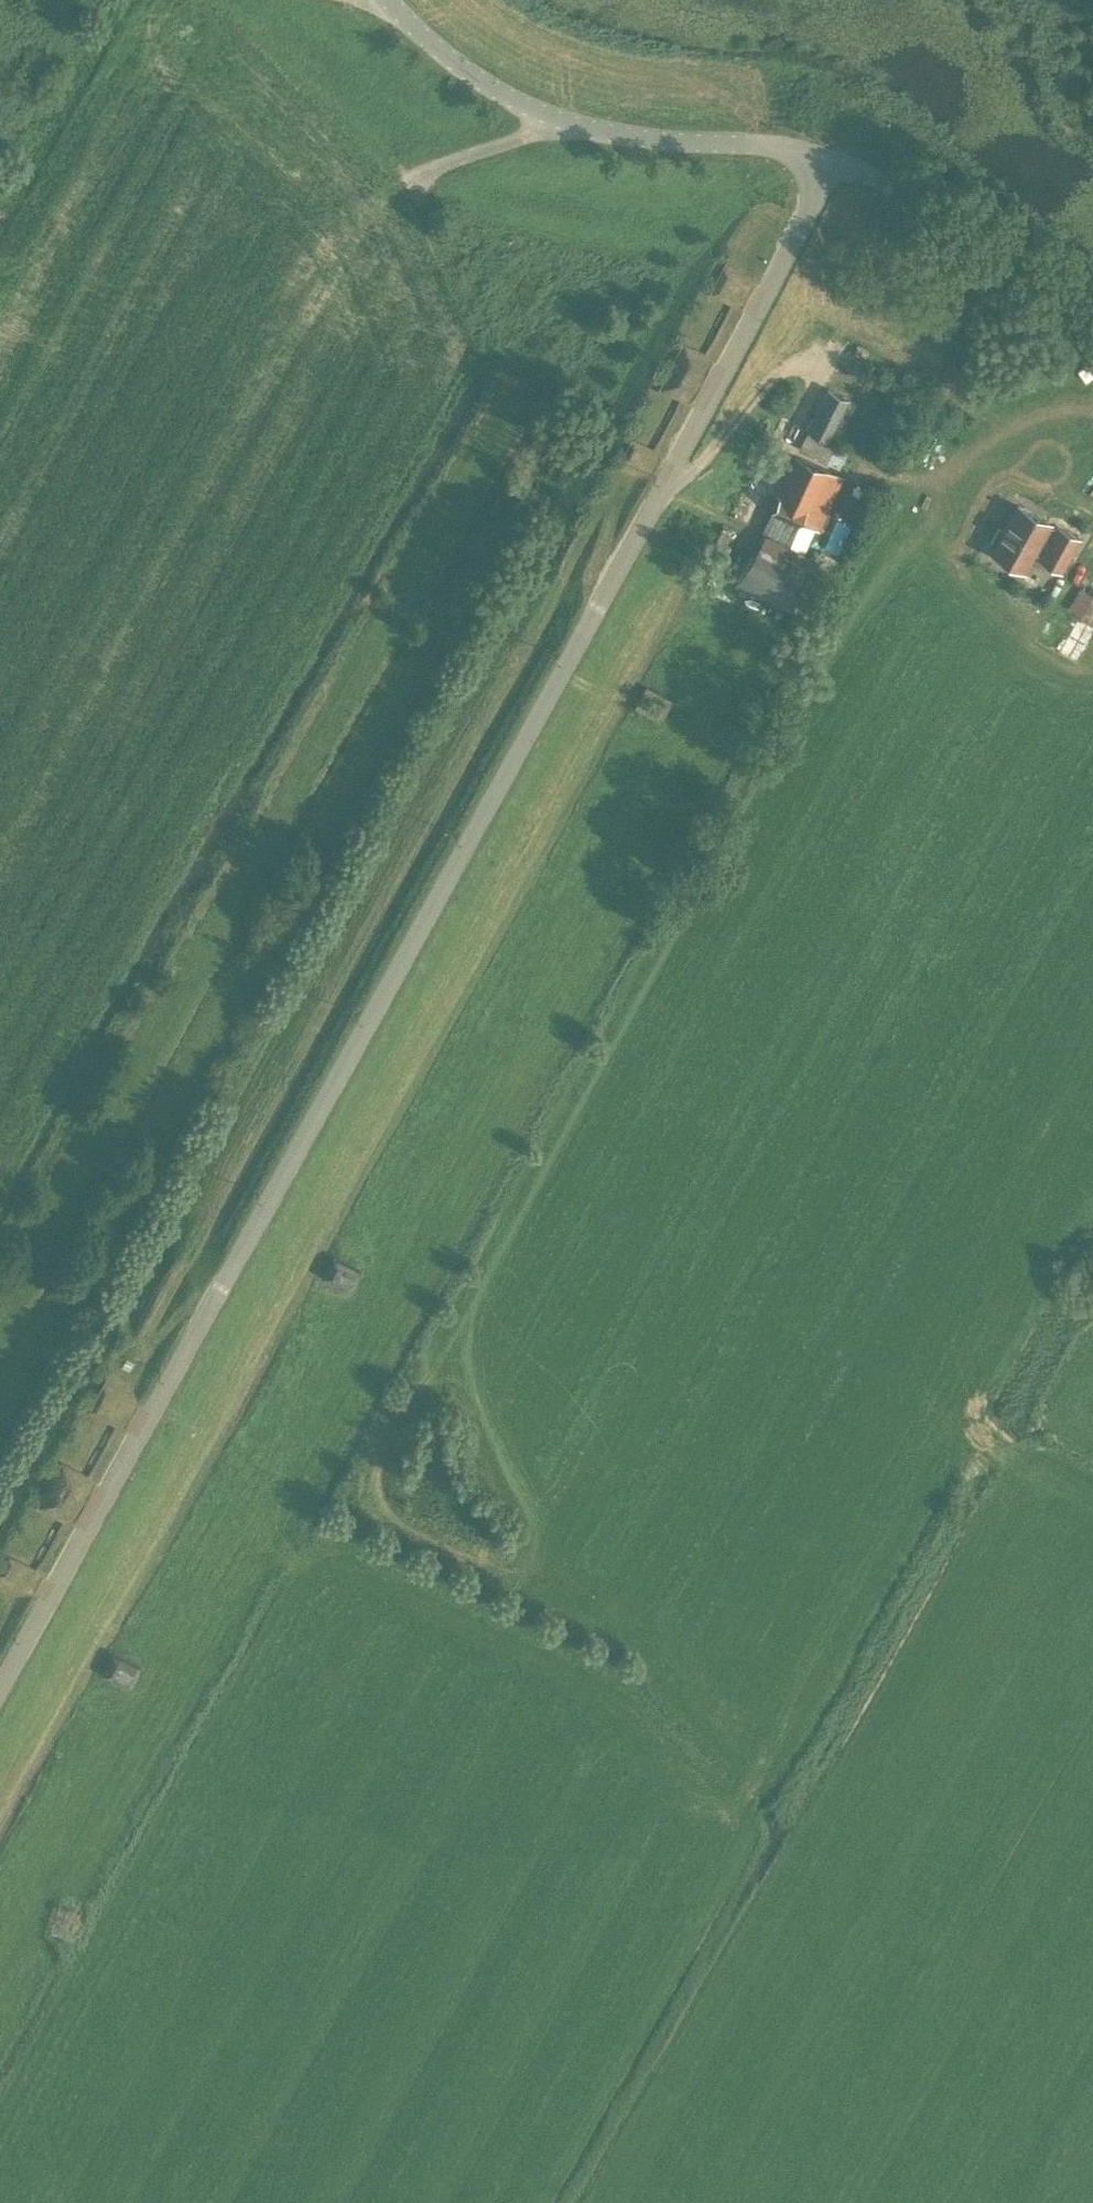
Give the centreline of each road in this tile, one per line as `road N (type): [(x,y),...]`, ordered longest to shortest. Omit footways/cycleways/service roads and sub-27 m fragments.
road 1 (unclassified): [(0,1690),(795,246),(829,162)]
road 2 (unclassified): [(829,162),(778,147),(630,136),(561,121),(448,58),(387,0)]
road 3 (unclassified): [(829,162),(879,182),(1092,319)]

